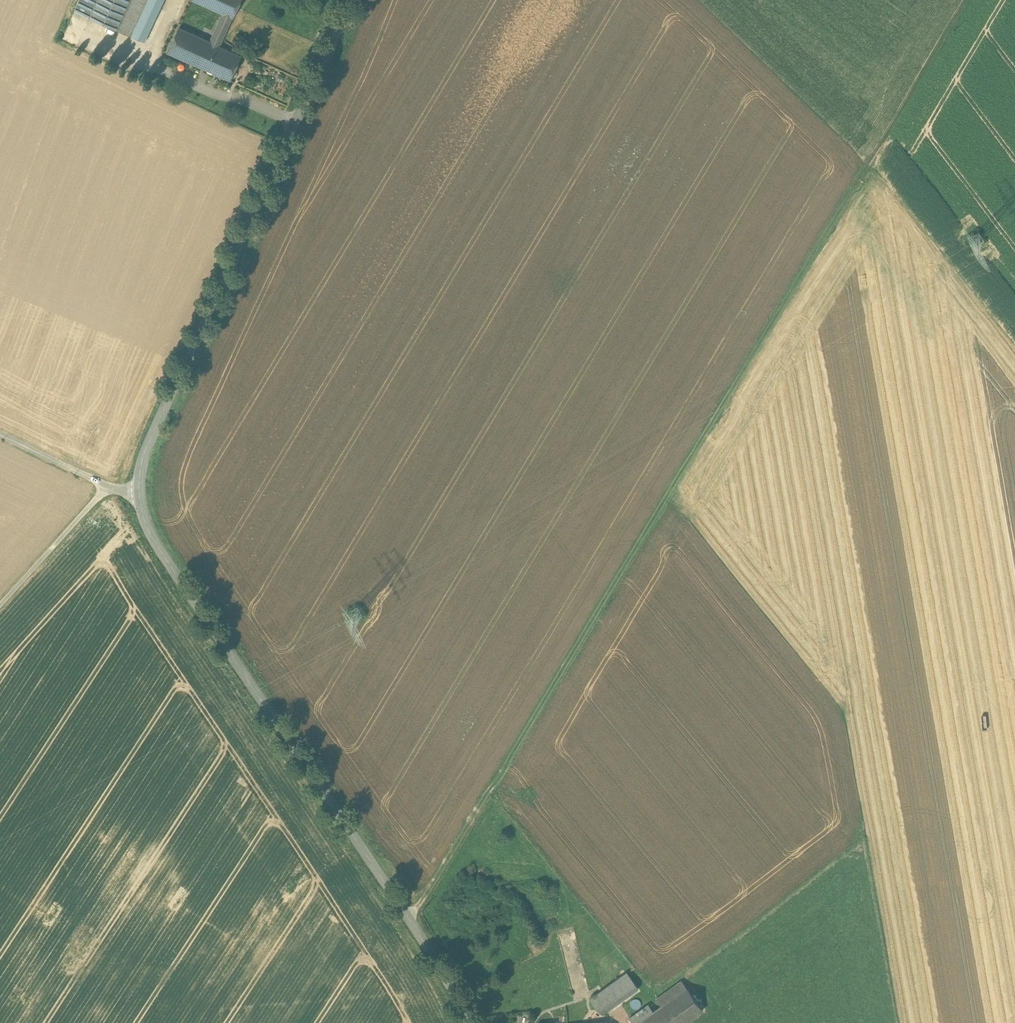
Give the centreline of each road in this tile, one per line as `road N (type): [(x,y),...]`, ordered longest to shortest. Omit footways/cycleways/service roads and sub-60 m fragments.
road 1 (track): [(409,917),(966,0)]
road 2 (secondary): [(139,492),(147,528),(471,1022)]
road 3 (secondary): [(345,0),(151,435),(139,492)]
road 4 (unclassified): [(139,492),(0,434)]

